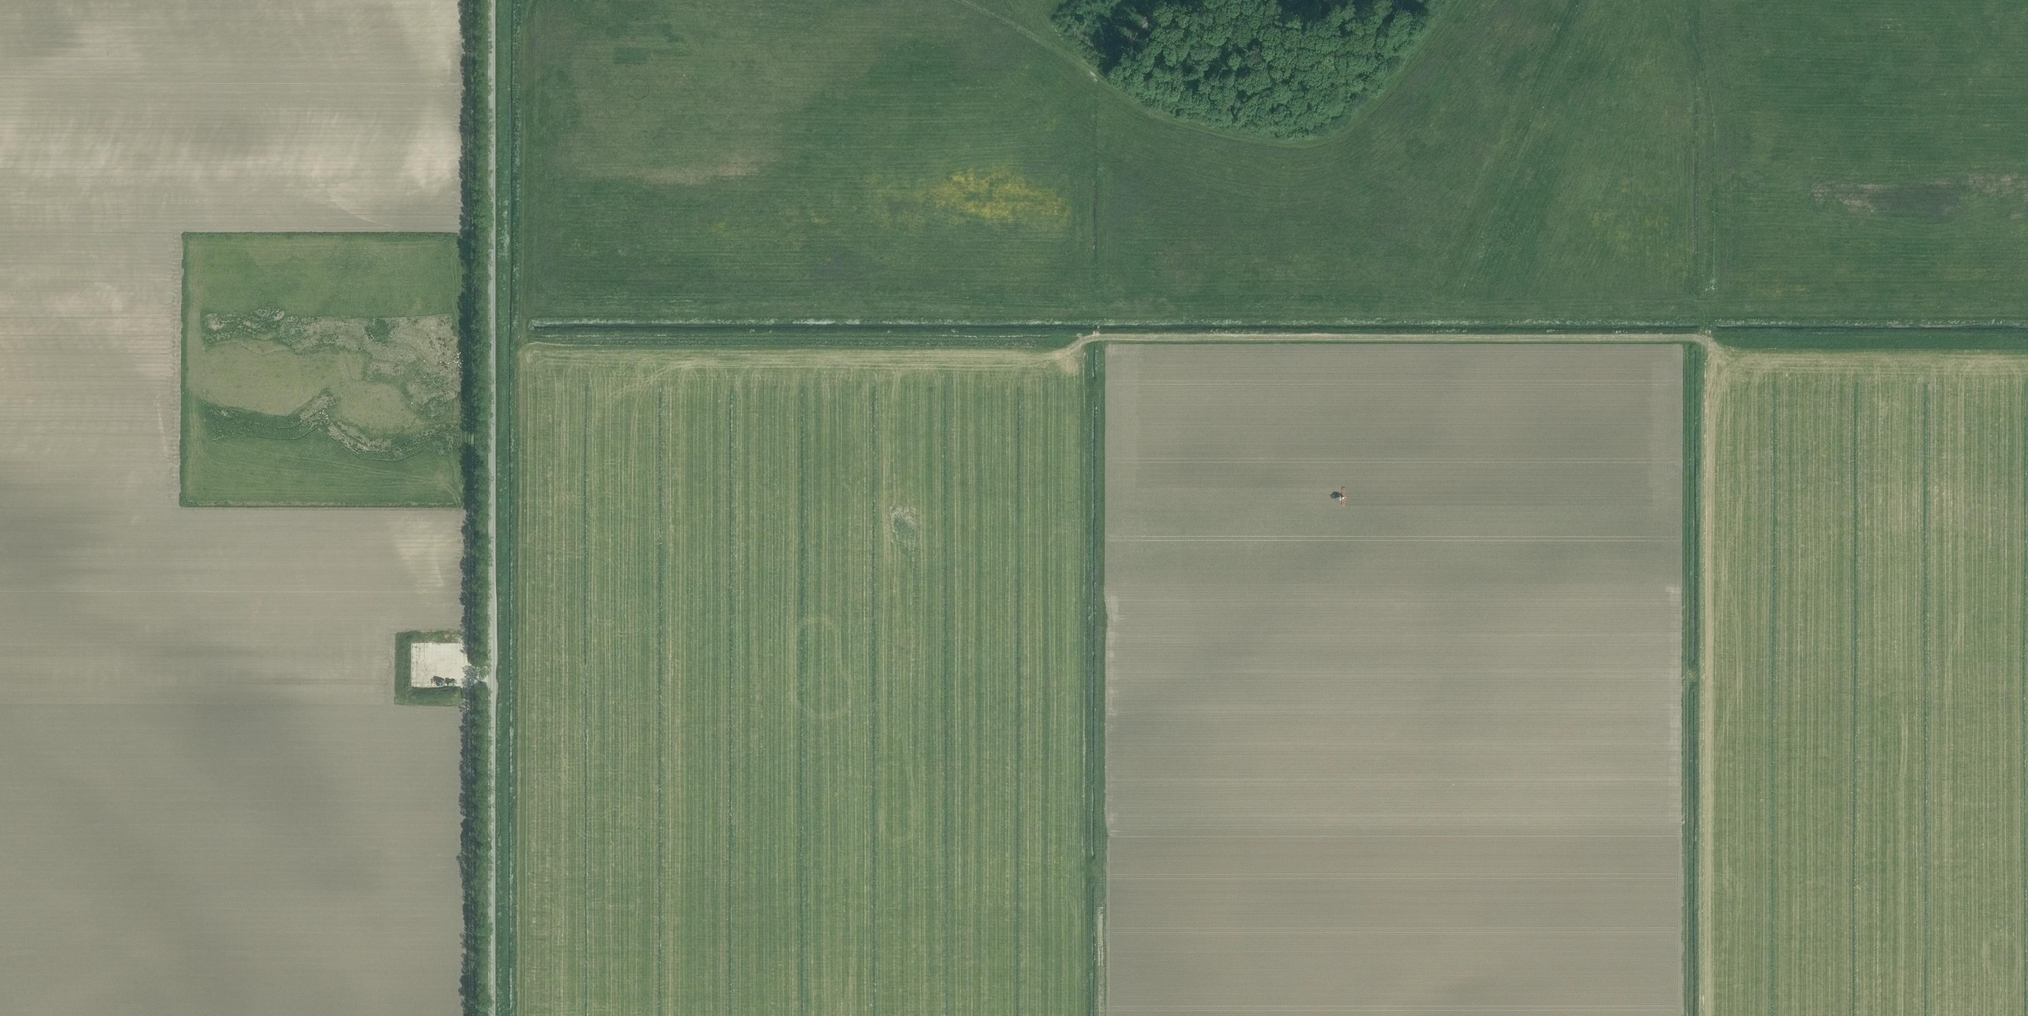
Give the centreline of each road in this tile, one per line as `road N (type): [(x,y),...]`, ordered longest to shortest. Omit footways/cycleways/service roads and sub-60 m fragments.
road 1 (unclassified): [(492,1015),(492,0)]
road 2 (track): [(1704,335),(1701,1015)]

